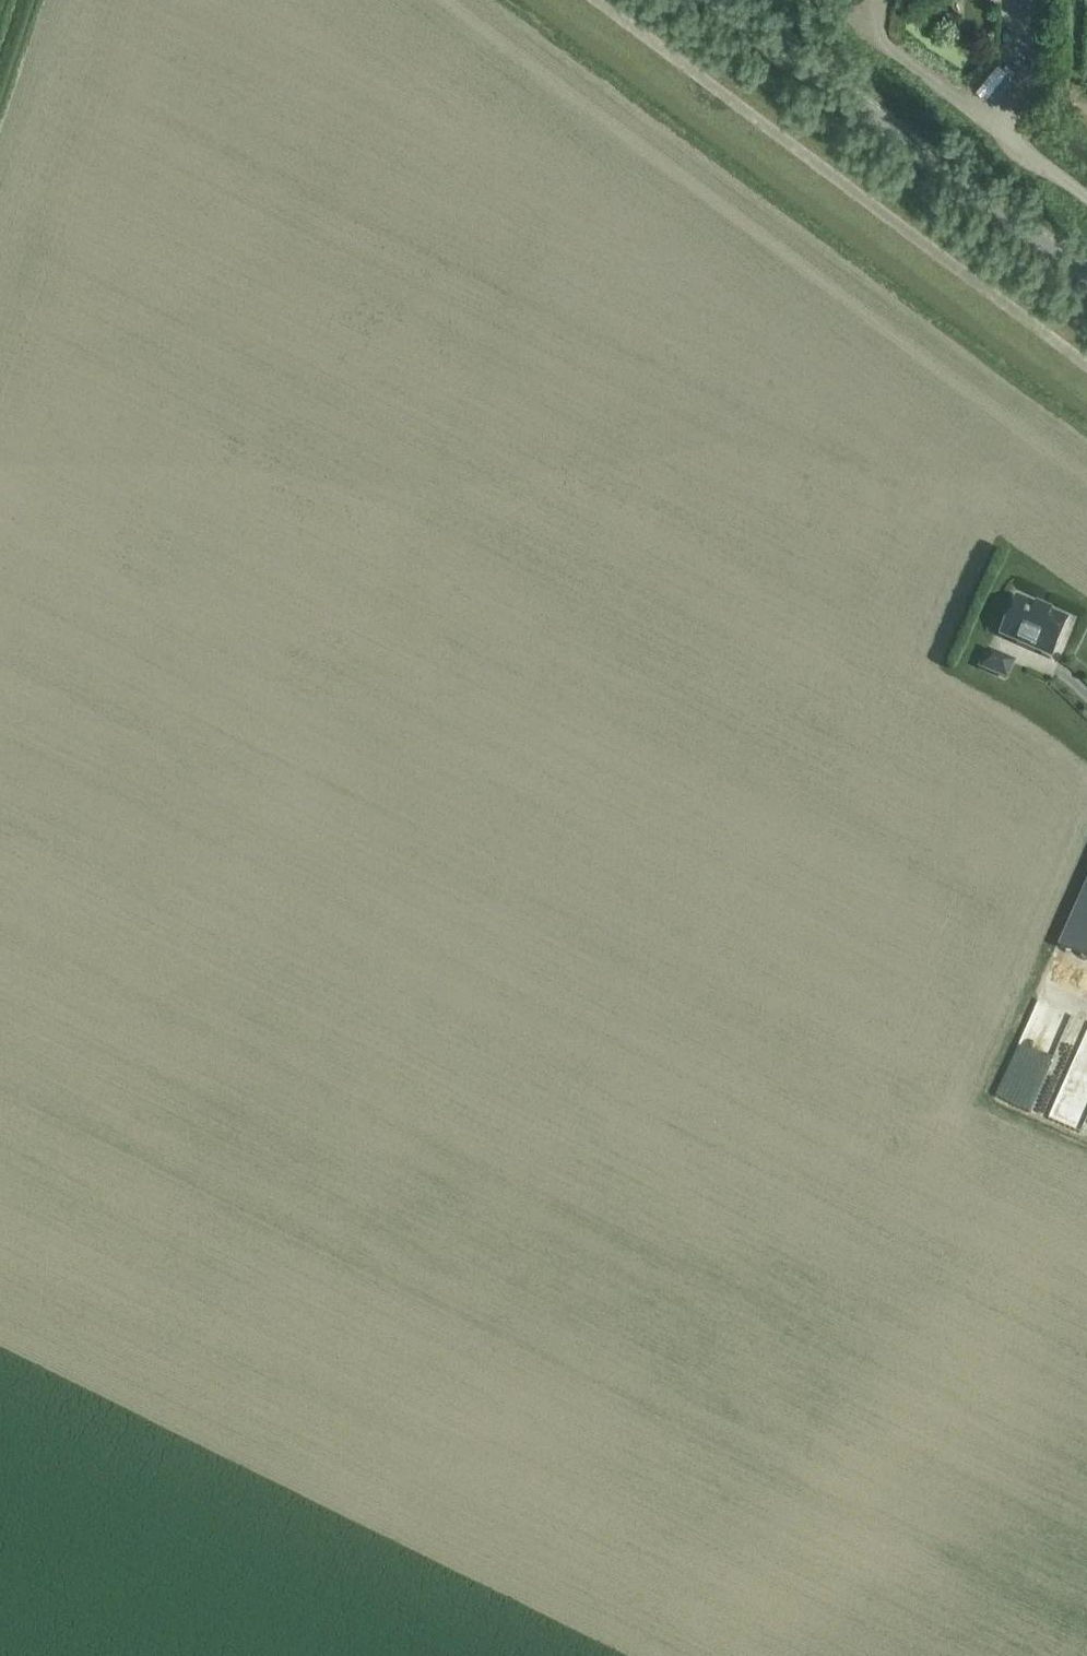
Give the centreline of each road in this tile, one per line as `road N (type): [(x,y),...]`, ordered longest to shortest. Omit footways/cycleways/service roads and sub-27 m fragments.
road 1 (track): [(1086,367),(598,0)]
road 2 (tertiary): [(1086,275),(721,0)]

